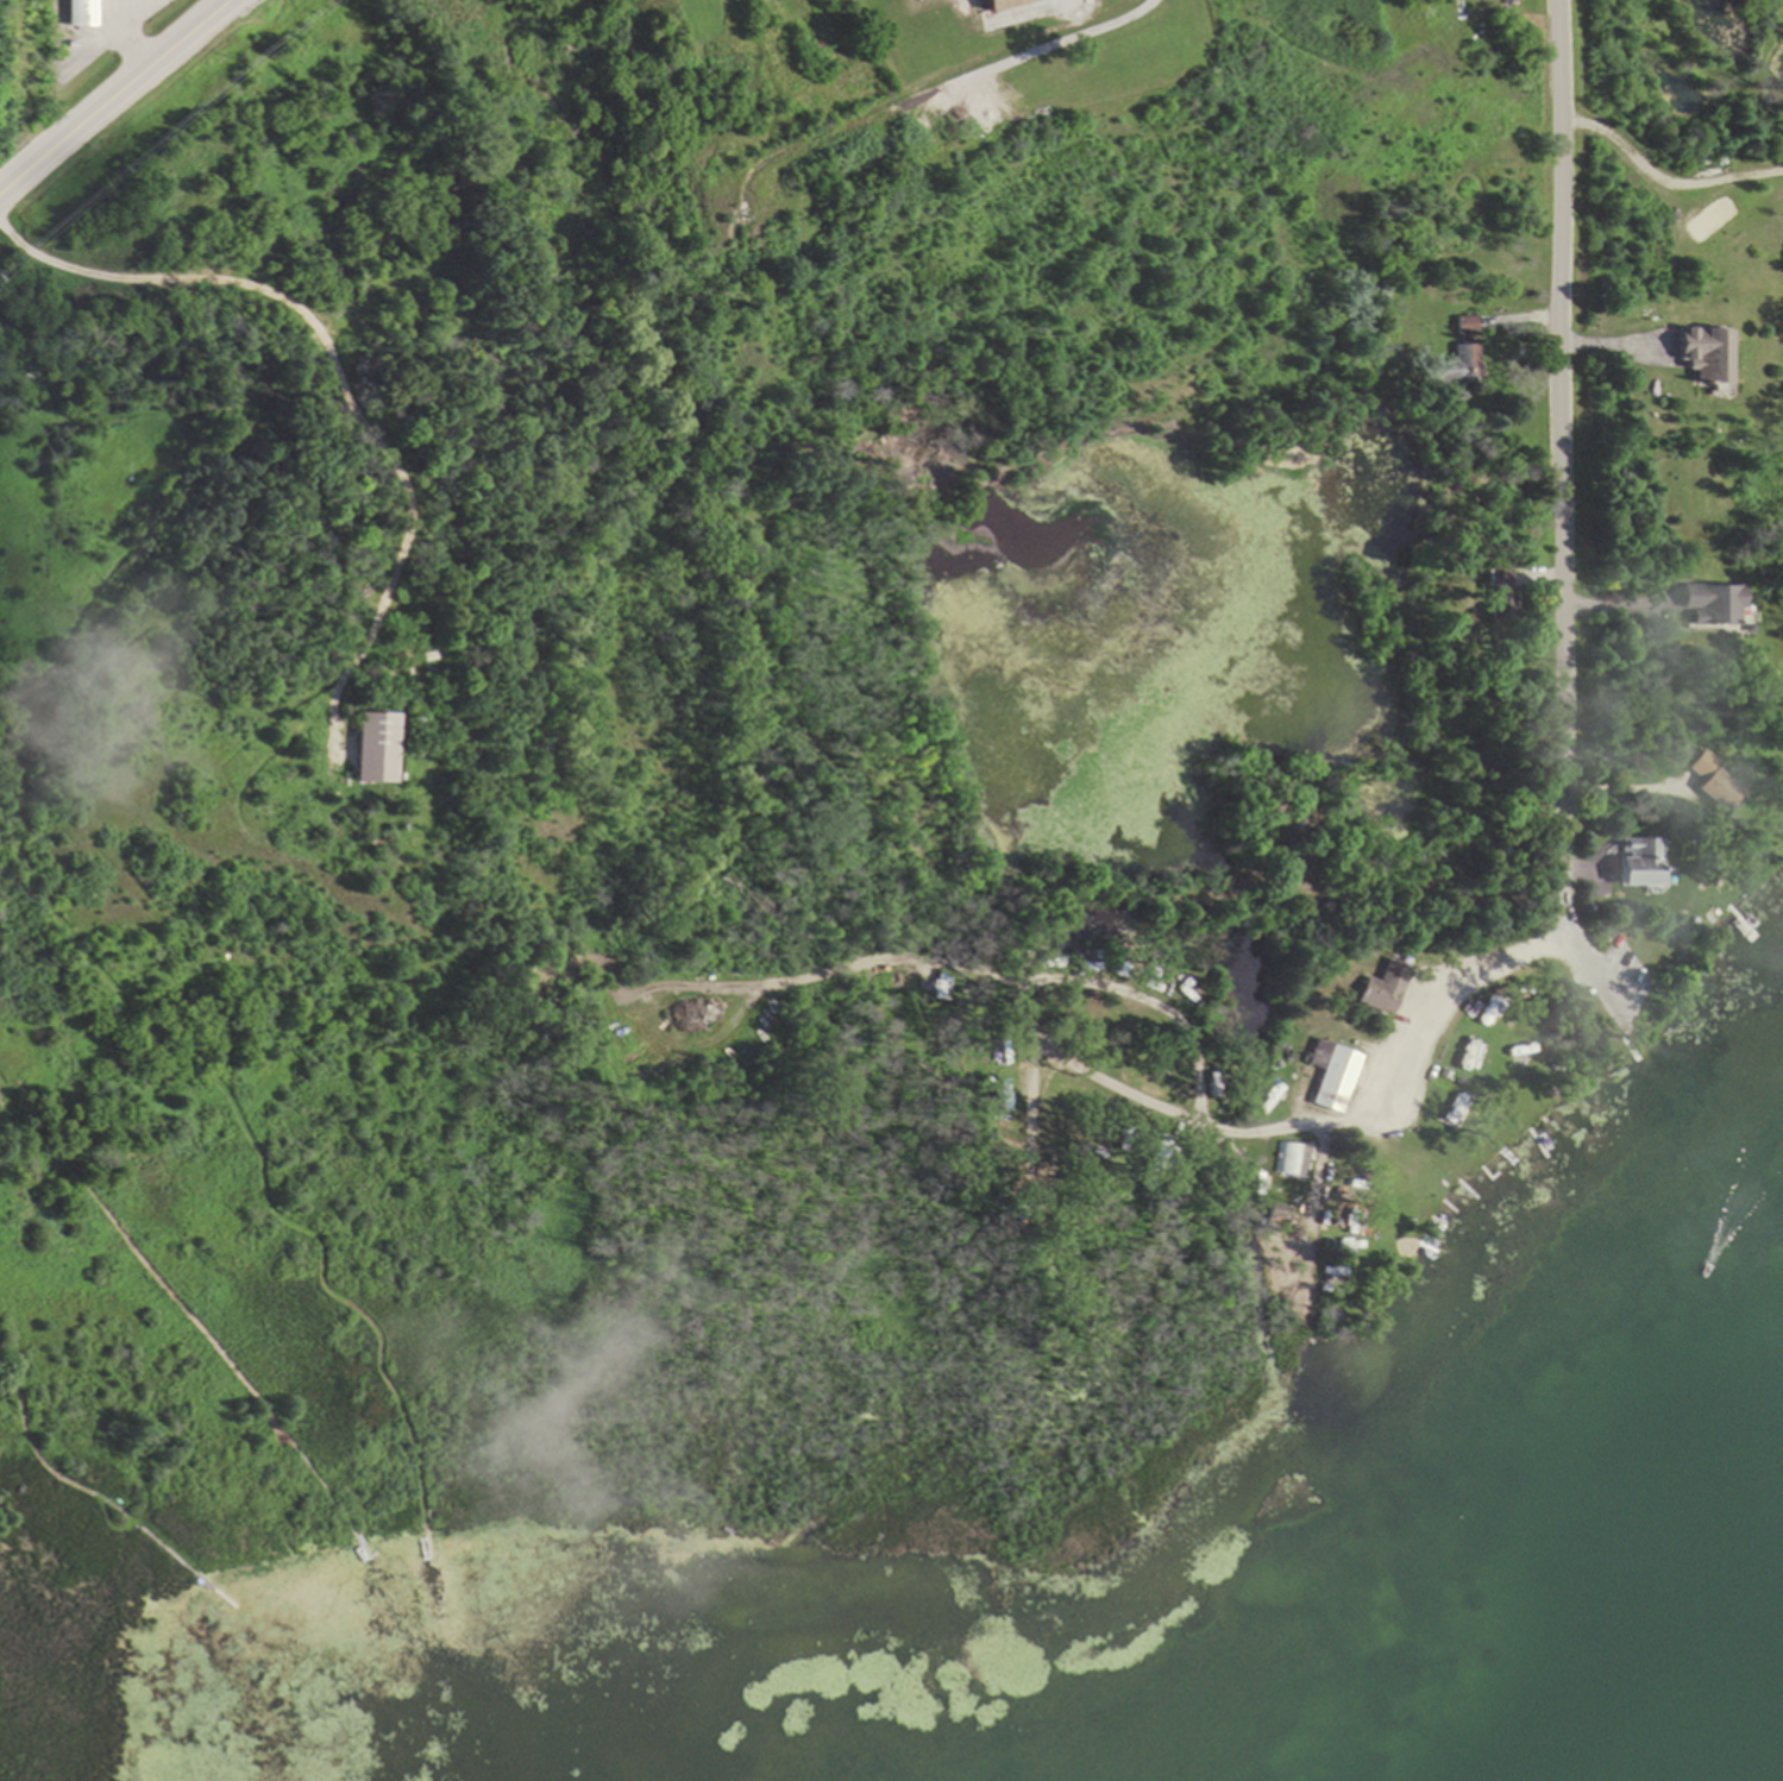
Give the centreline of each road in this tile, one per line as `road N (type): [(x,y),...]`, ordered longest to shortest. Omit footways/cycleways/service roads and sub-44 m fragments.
road 1 (residential): [(1431,1164),(1419,1096),(1432,1025),(1465,984),(1524,957),(1556,923),(1564,473),(1552,0)]
road 2 (primary): [(238,0),(0,197)]

